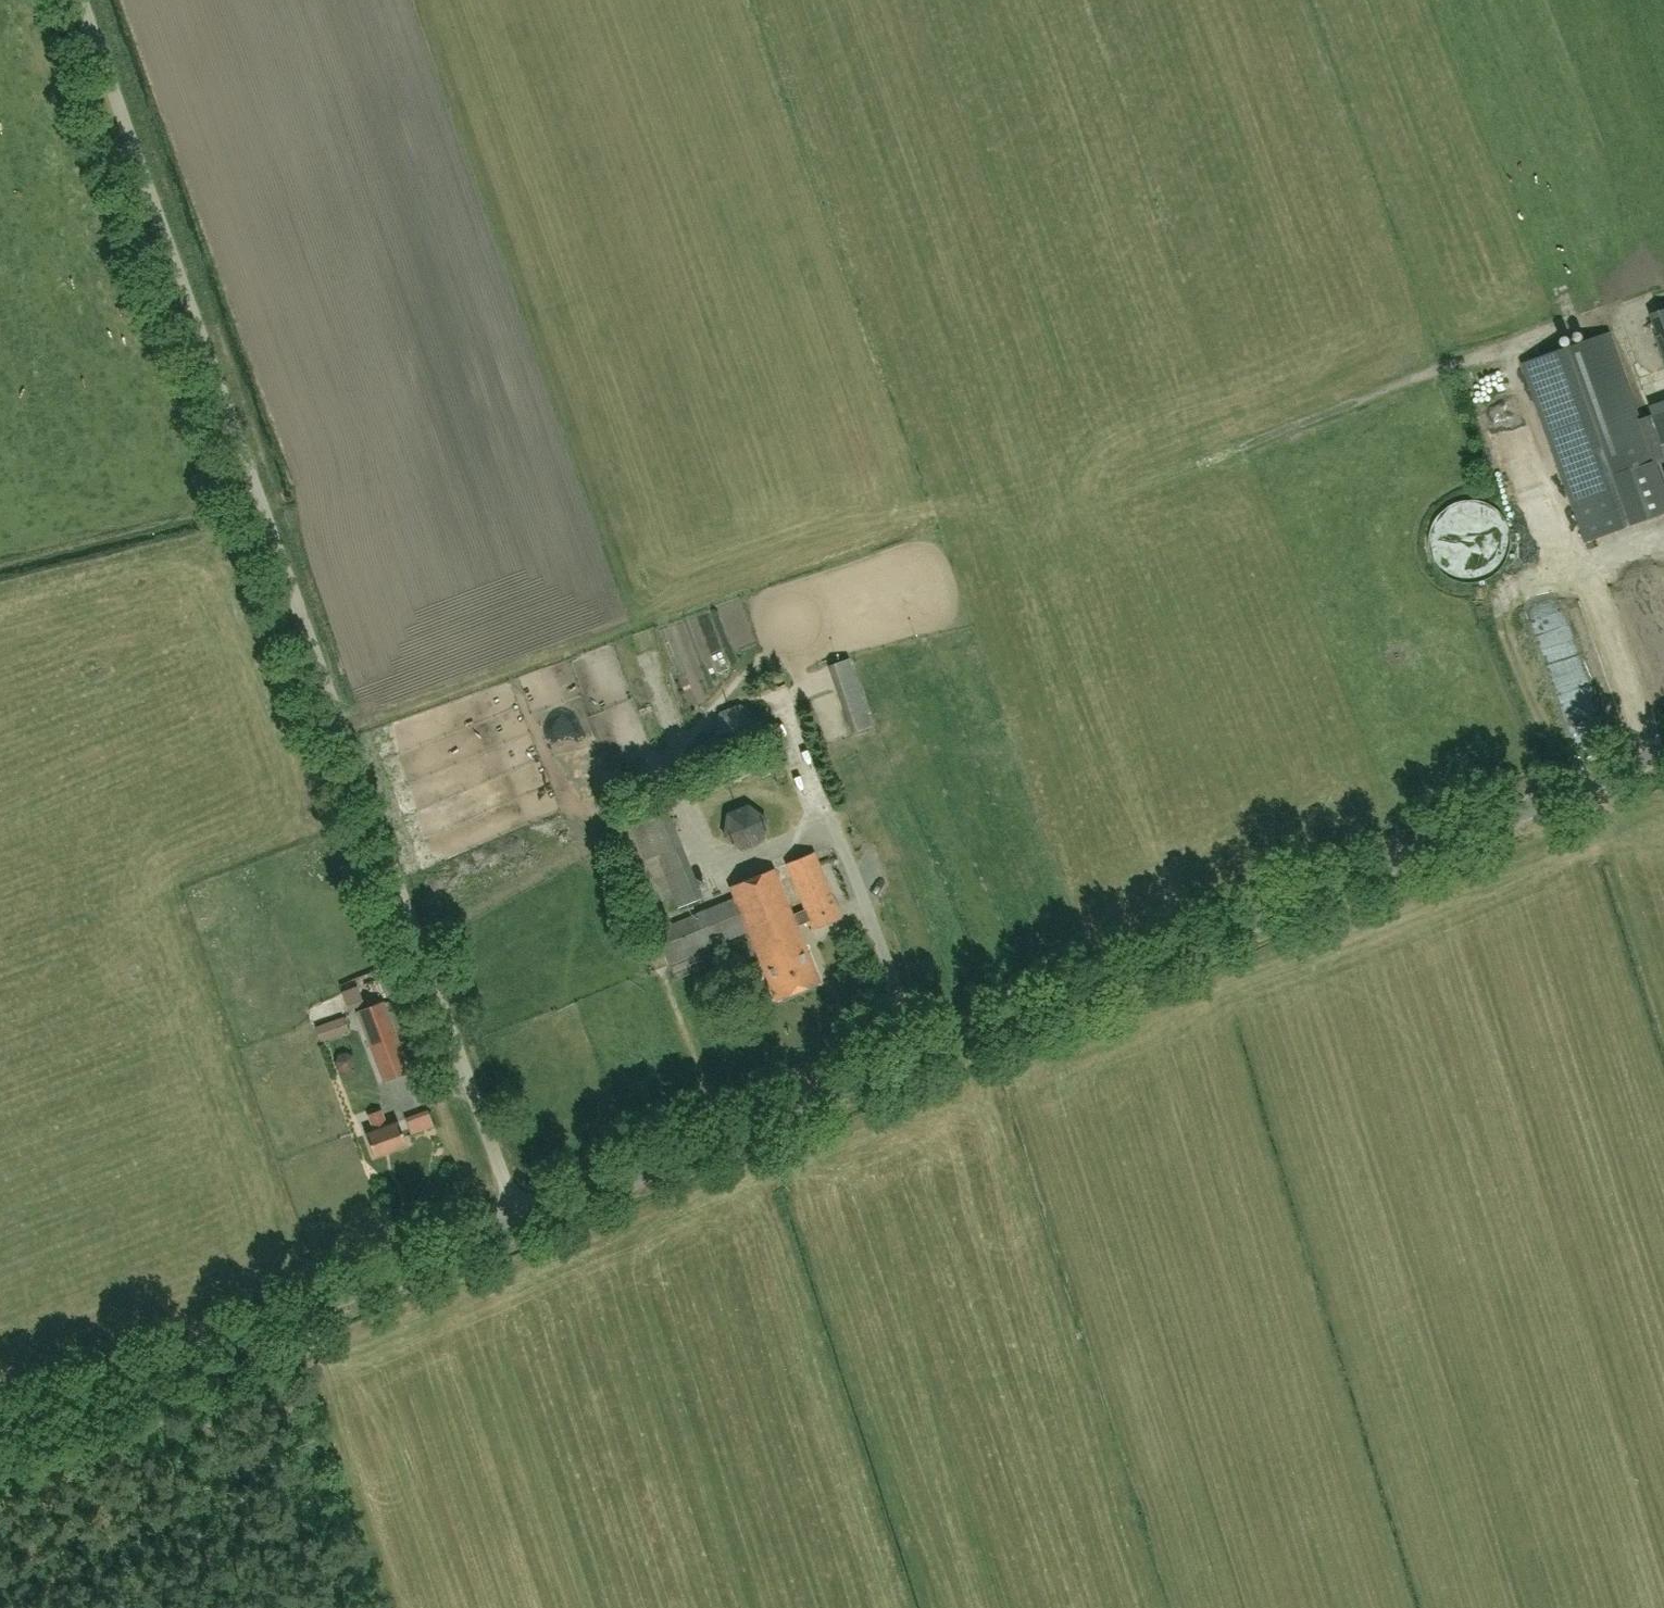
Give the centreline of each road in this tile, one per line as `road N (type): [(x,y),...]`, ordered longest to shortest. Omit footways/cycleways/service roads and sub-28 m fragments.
road 1 (unclassified): [(521,1222),(90,0)]
road 2 (unclassified): [(521,1222),(1663,756)]
road 3 (unclassified): [(0,1430),(521,1222)]

